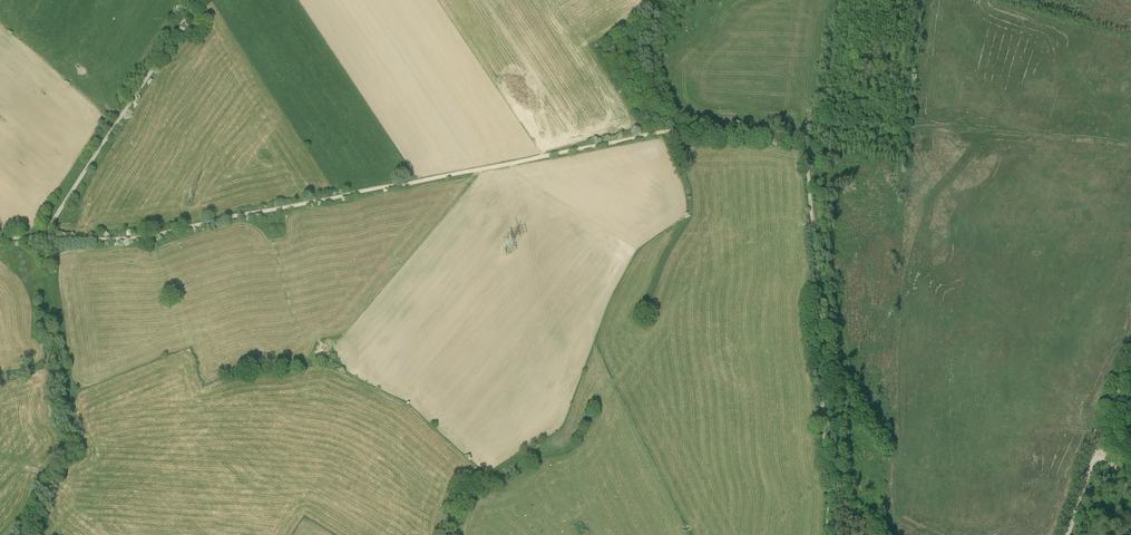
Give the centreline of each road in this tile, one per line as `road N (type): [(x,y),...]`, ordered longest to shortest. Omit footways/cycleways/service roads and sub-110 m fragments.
road 1 (track): [(808,130),(690,129),(150,237),(43,238)]
road 2 (track): [(825,534),(829,468),(808,130)]
road 3 (track): [(43,238),(197,0)]

